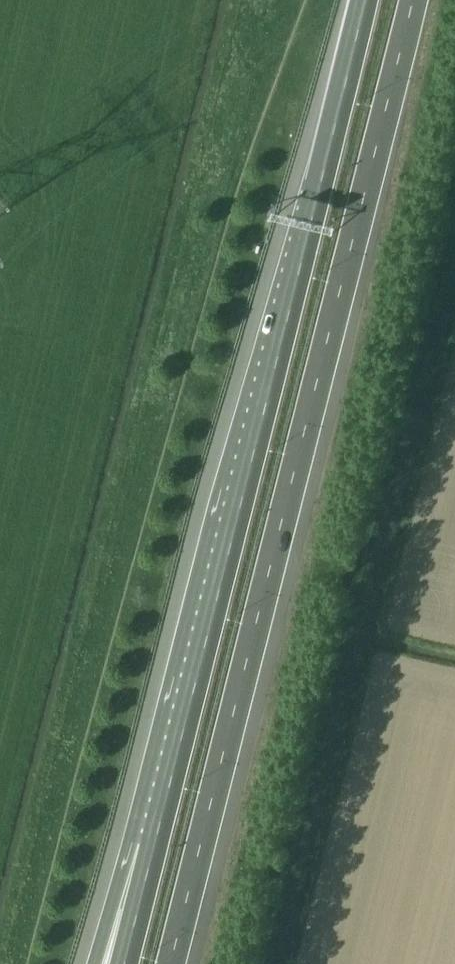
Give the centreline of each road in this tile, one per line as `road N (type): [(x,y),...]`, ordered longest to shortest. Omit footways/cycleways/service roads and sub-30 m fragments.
road 1 (motorway): [(171,963),(413,0)]
road 2 (motorway): [(365,0),(155,835)]
road 3 (motorway): [(155,835),(127,856),(94,963)]
road 4 (motorway): [(155,835),(124,963)]

